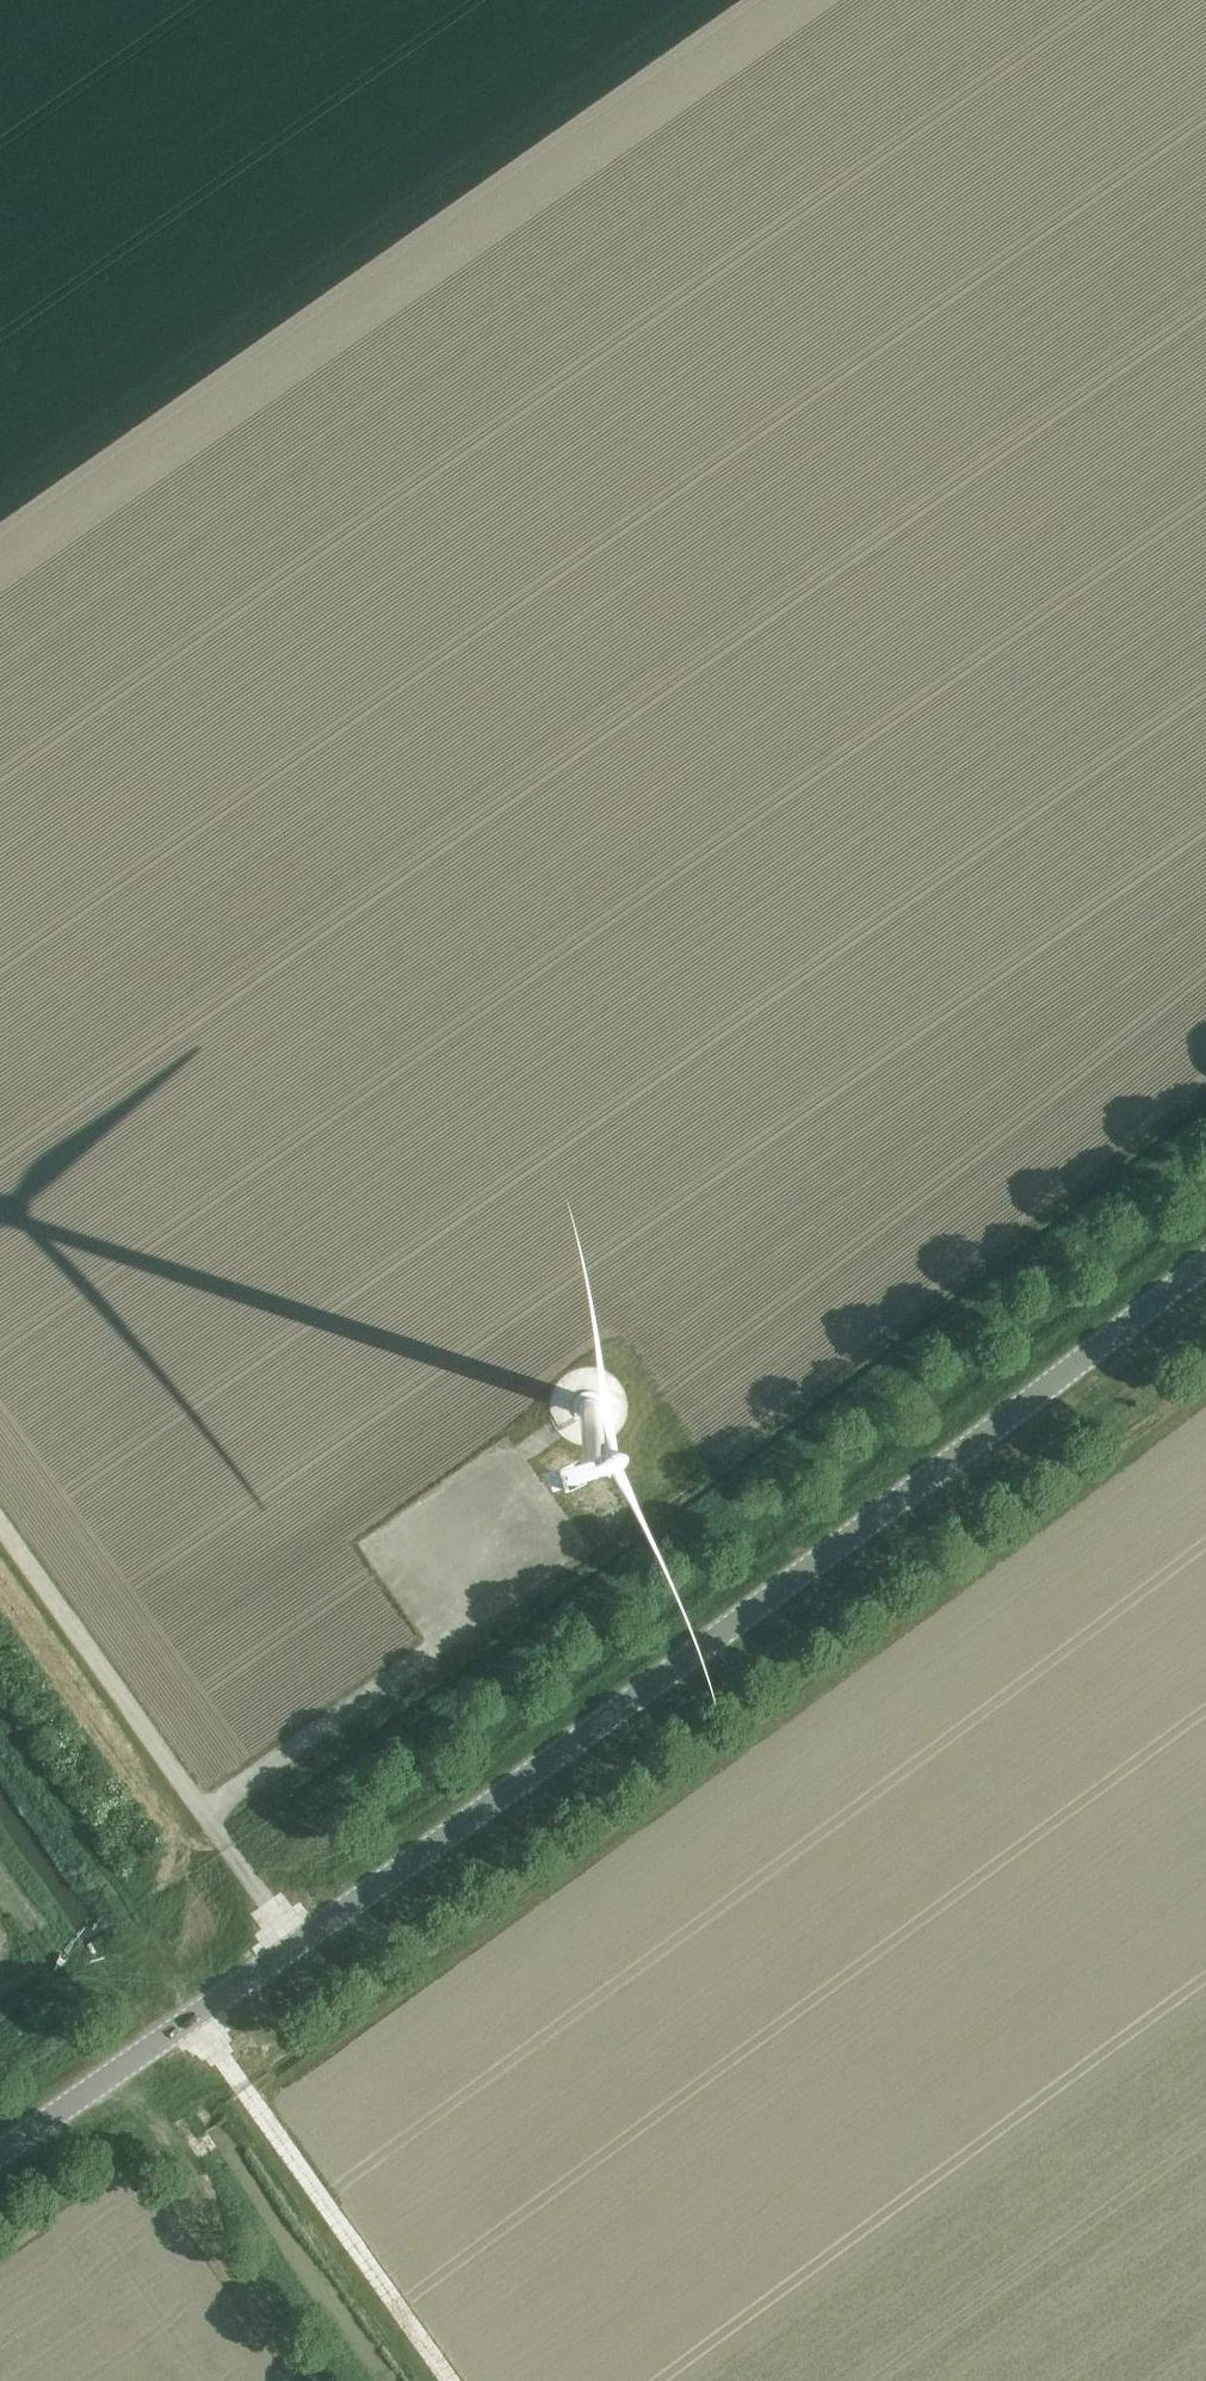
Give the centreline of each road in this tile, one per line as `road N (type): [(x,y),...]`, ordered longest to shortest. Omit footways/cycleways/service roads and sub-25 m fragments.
road 1 (unclassified): [(0,2153),(611,1719),(1205,1263)]

